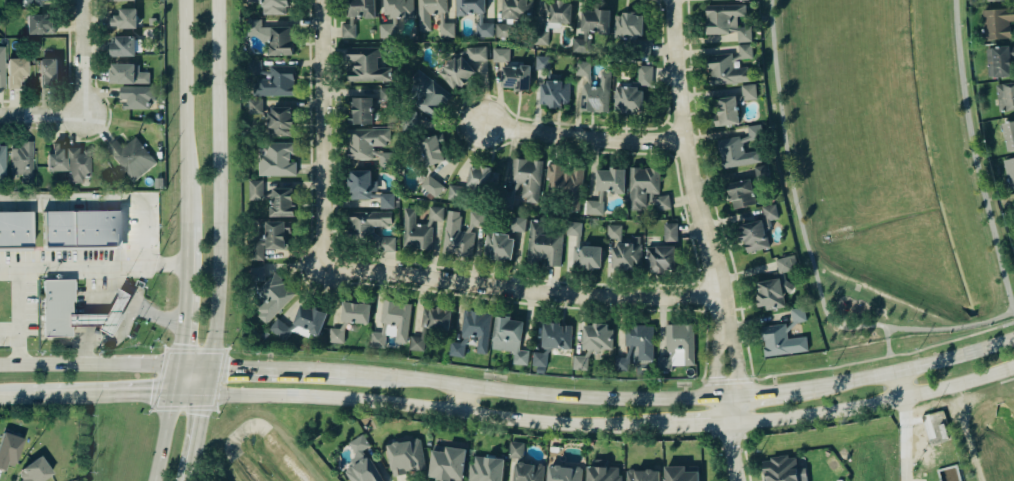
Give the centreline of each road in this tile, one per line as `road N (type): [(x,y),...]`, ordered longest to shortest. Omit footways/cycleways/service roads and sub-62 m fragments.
road 1 (secondary): [(175,391),(342,397),(668,427)]
road 2 (secondary): [(743,395),(598,399),(276,368)]
road 3 (residential): [(322,223),(322,259),(330,266),(590,293),(719,294)]
road 4 (secondary): [(213,365),(222,231),(219,0)]
road 5 (residential): [(673,0),(682,139),(719,294)]
road 6 (secondary): [(730,426),(907,396),(1013,363)]
road 7 (secondary): [(186,0),(187,225)]
road 8 (secondary): [(1013,335),(896,373),(797,391)]
road 9 (residential): [(322,0),(322,223)]
road 10 (secondary): [(213,365),(0,366)]
road 11 (residential): [(682,139),(470,123)]
road 12 (residential): [(730,426),(743,395),(719,294)]
road 13 (residential): [(719,294),(717,397),(730,426)]

